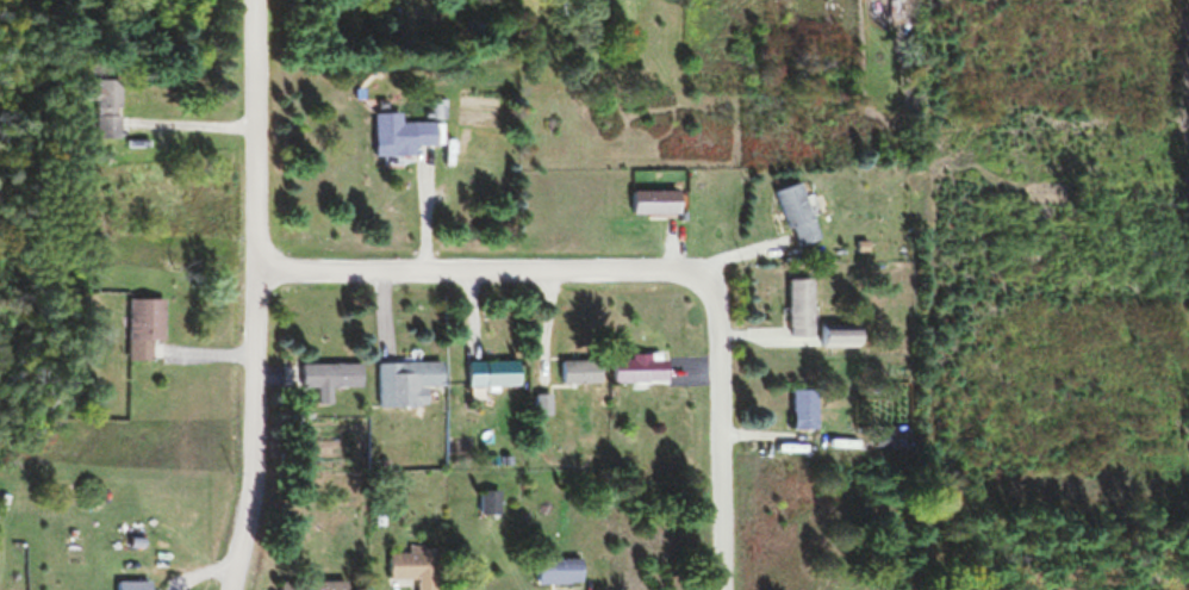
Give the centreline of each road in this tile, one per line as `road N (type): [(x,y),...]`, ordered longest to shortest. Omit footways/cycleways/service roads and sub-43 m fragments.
road 1 (residential): [(258,0),(260,386),(254,501),(231,589)]
road 2 (residential): [(717,285),(702,266),(672,260),(260,261)]
road 3 (residential): [(722,589),(726,321),(717,285)]

